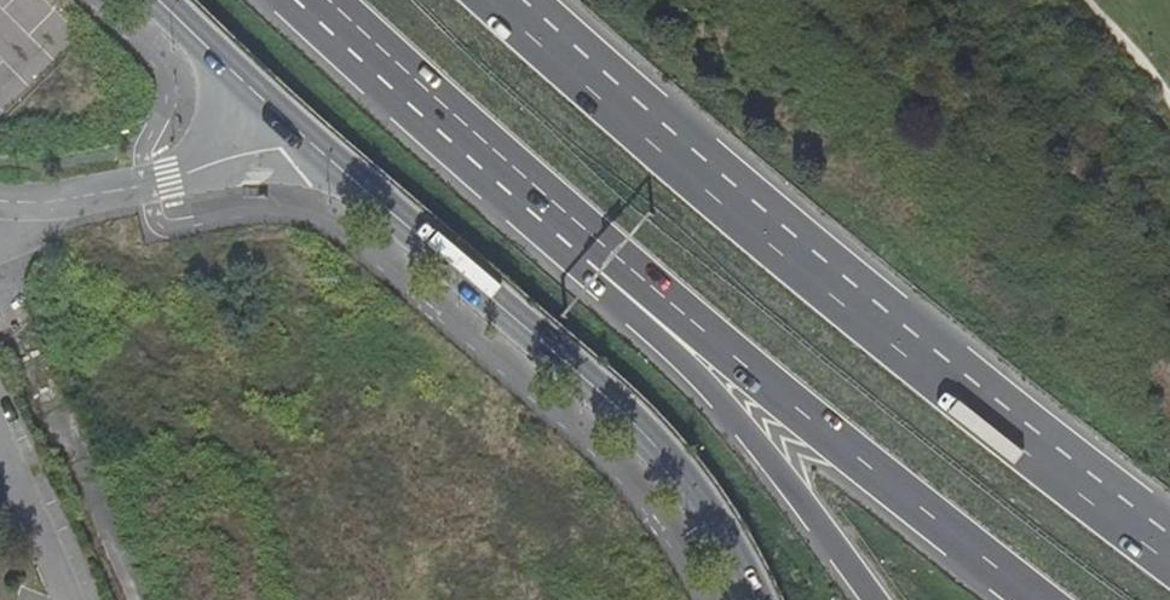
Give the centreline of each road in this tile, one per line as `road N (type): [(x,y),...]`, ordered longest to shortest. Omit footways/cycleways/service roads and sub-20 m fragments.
road 1 (trunk): [(1169,544),(684,153),(509,0)]
road 2 (secondary): [(296,132),(600,388),(688,480),(755,599)]
road 3 (trunk): [(607,262),(1041,599)]
road 4 (trunk): [(607,262),(632,315),(752,439),(871,599)]
road 5 (trunk): [(309,0),(607,262)]
road 6 (unclassified): [(0,200),(52,202),(158,185),(283,148),(296,132)]
road 7 (secondary): [(159,0),(296,132)]

